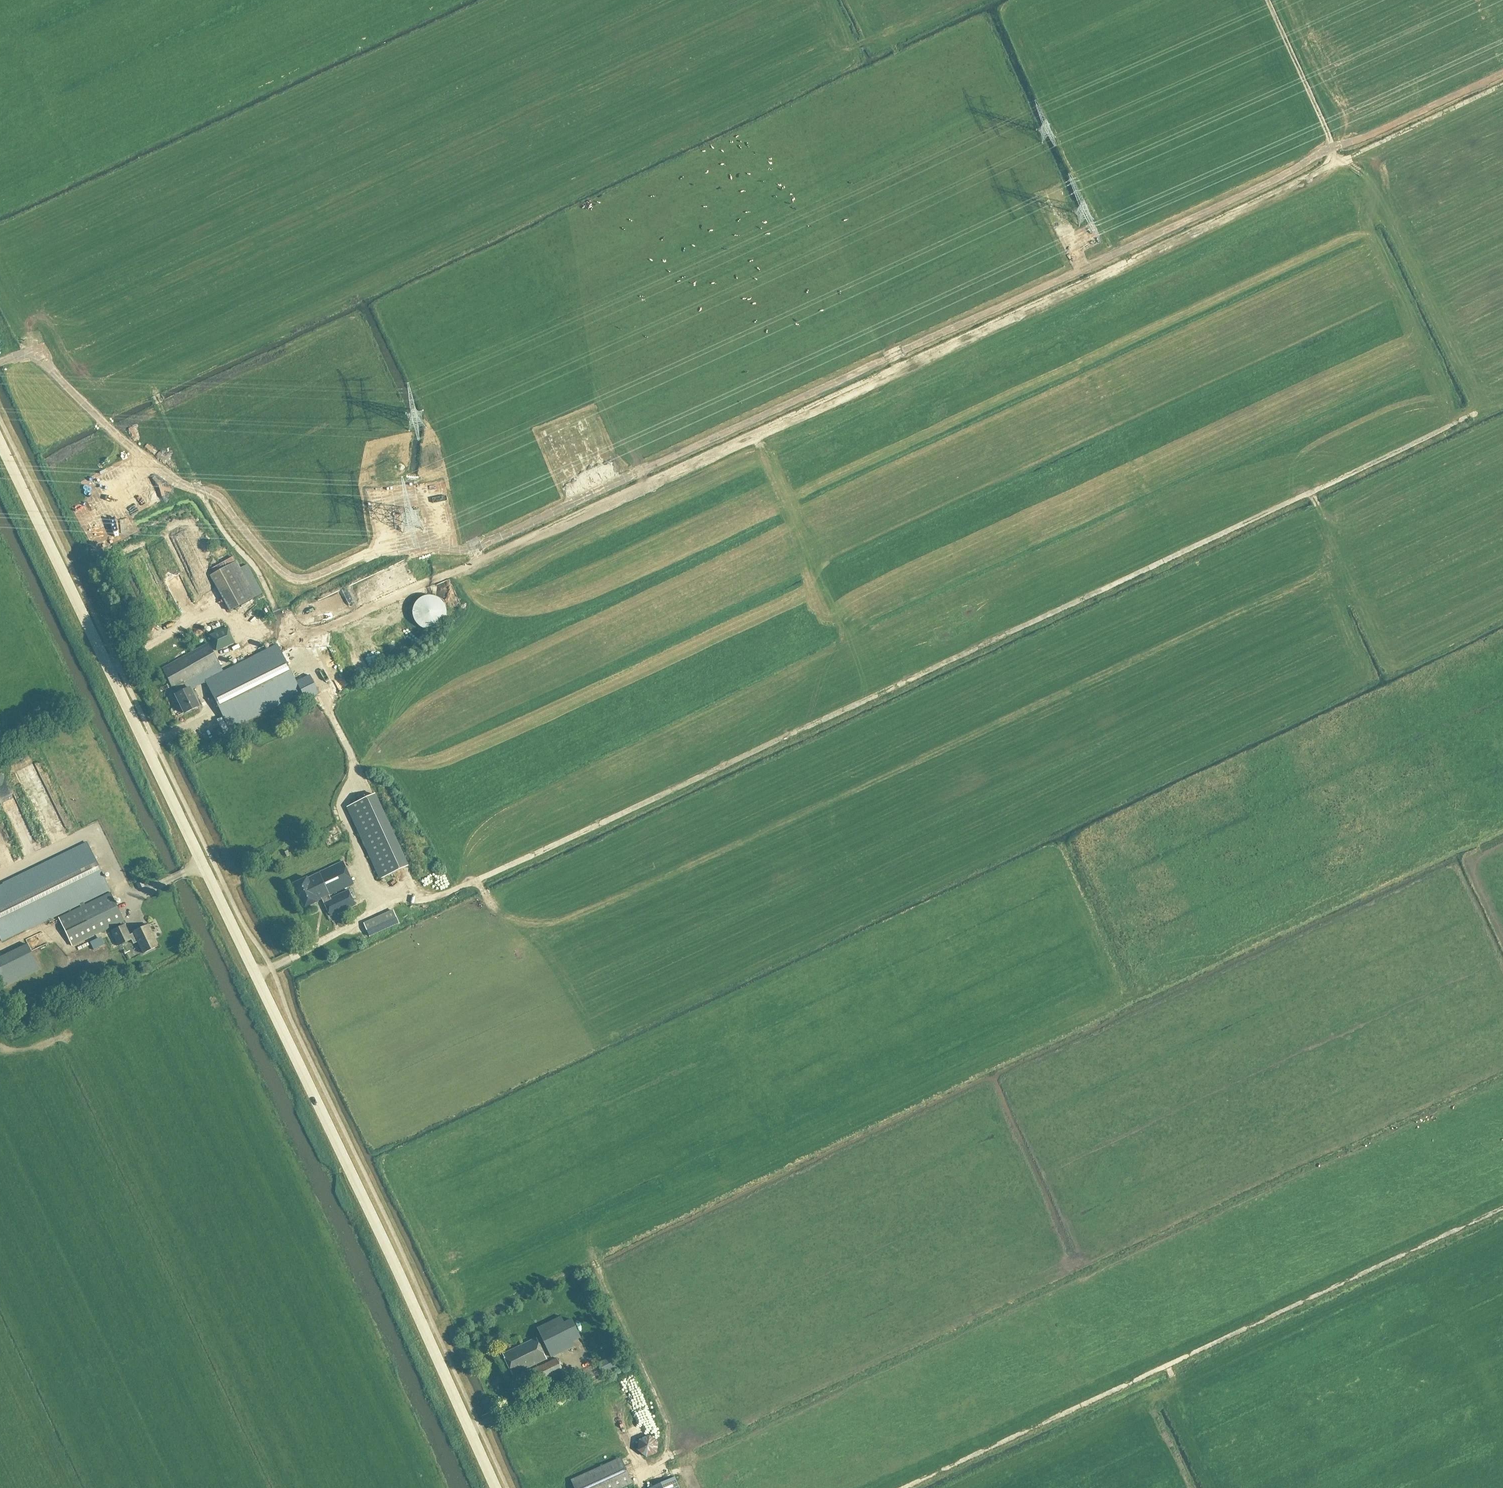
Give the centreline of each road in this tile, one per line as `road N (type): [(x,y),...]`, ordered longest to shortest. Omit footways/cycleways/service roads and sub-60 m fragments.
road 1 (tertiary): [(494,1487),(0,442)]

